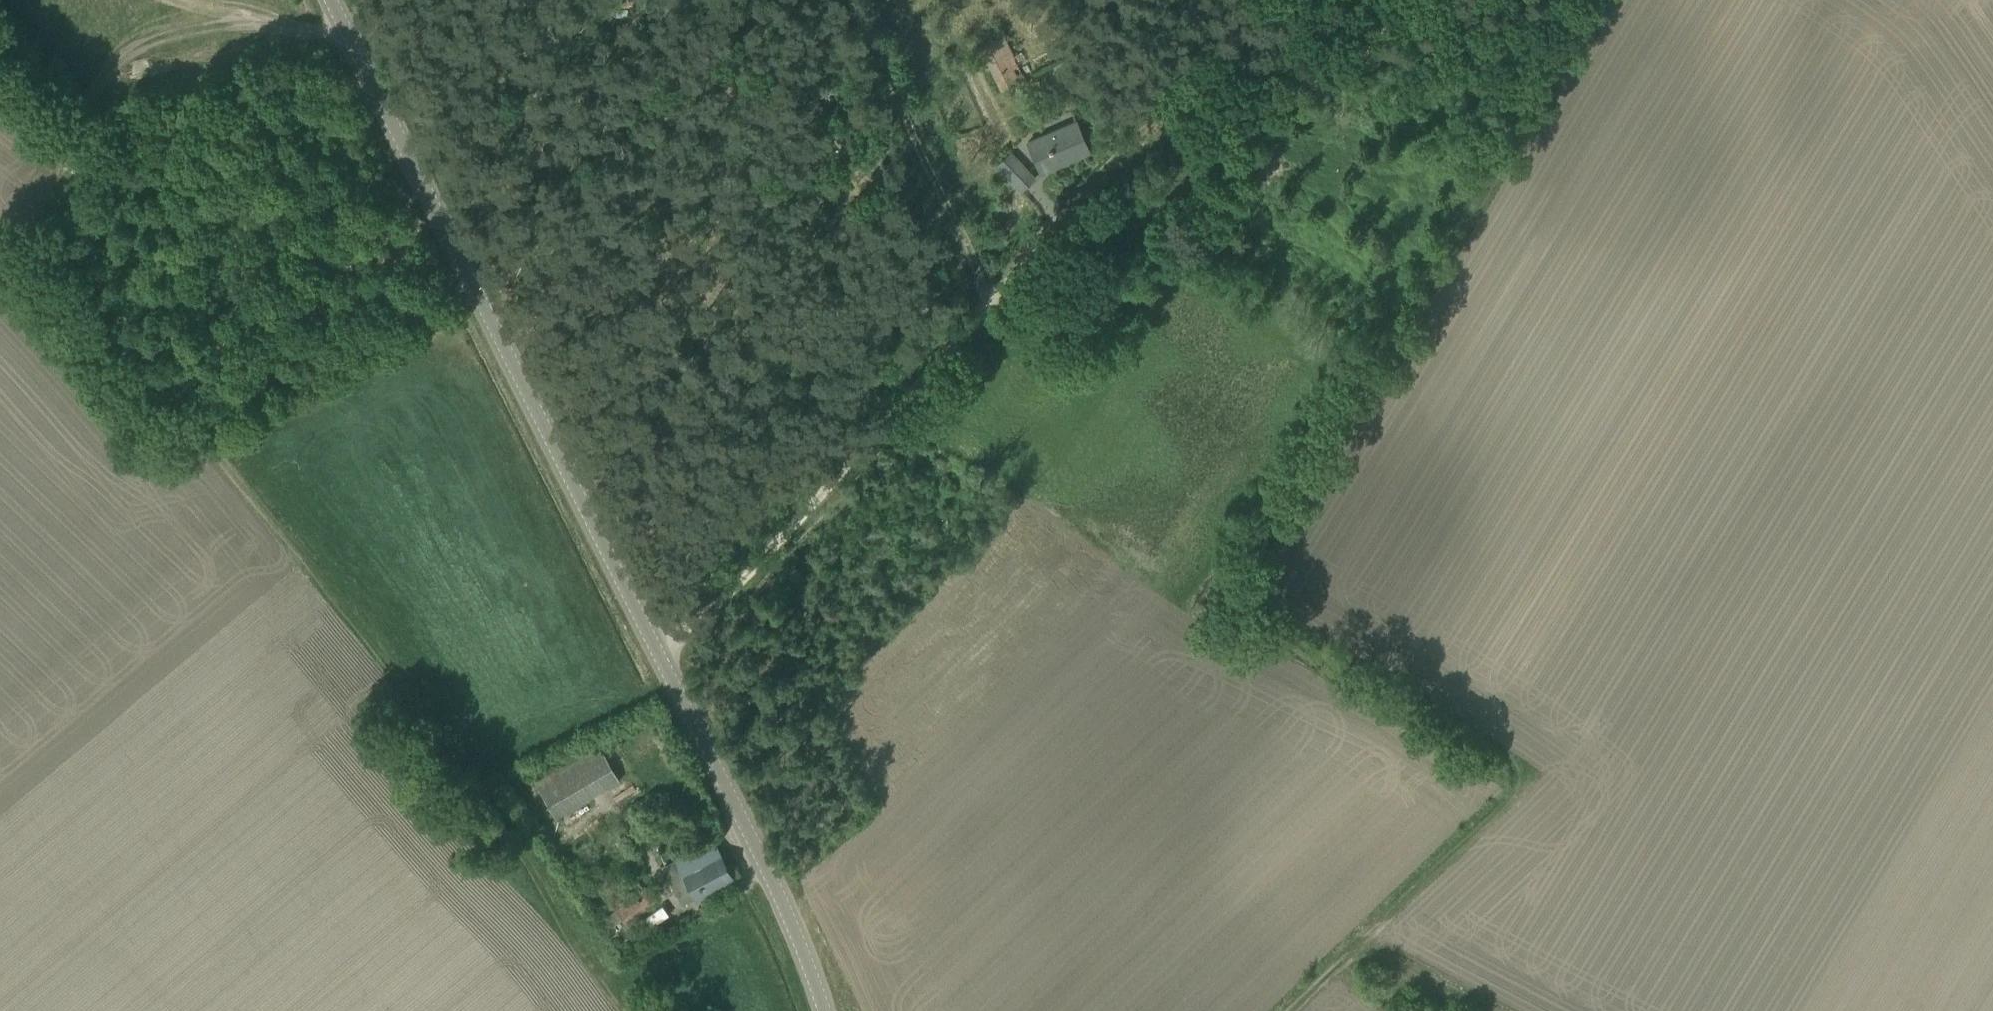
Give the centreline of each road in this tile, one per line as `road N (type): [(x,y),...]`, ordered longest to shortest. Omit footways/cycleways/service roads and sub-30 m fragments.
road 1 (tertiary): [(824,1010),(782,903),(332,0)]
road 2 (track): [(54,153),(51,200),(95,295),(434,718),(585,955),(630,1010)]
road 3 (track): [(1517,766),(1274,1010)]
road 4 (track): [(80,53),(137,78),(193,72),(339,15)]
road 5 (track): [(7,0),(80,53),(54,153)]

